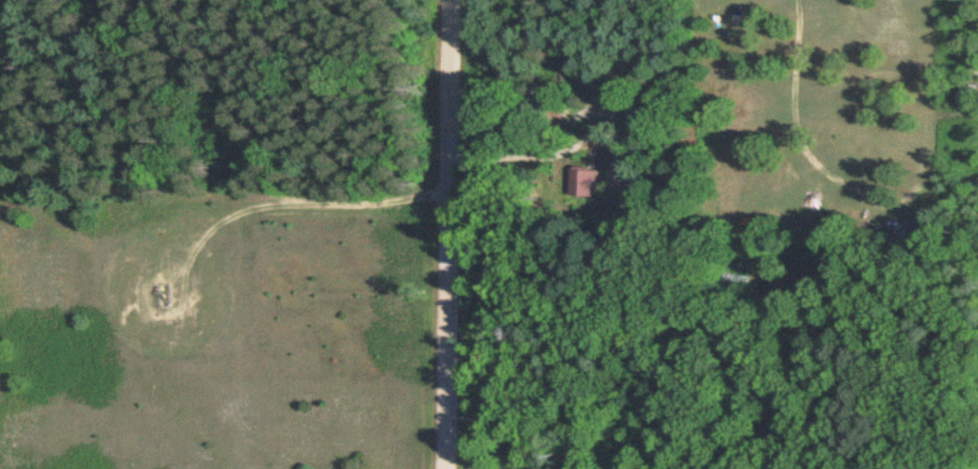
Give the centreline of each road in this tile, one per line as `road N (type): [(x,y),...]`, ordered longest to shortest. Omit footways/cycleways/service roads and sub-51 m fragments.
road 1 (residential): [(446,468),(449,0)]

